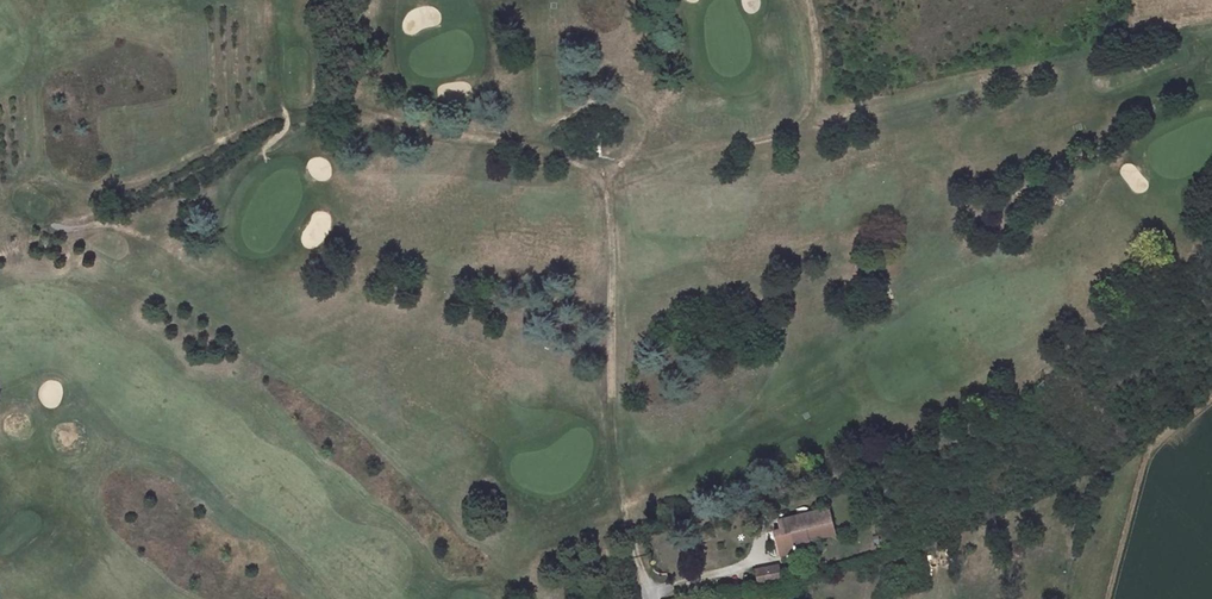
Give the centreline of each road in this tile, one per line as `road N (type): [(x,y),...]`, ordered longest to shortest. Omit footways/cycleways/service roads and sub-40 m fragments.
road 1 (track): [(649,589),(611,428),(616,176),(632,159),(767,142),(785,130),(802,114),(817,77),(808,0)]

